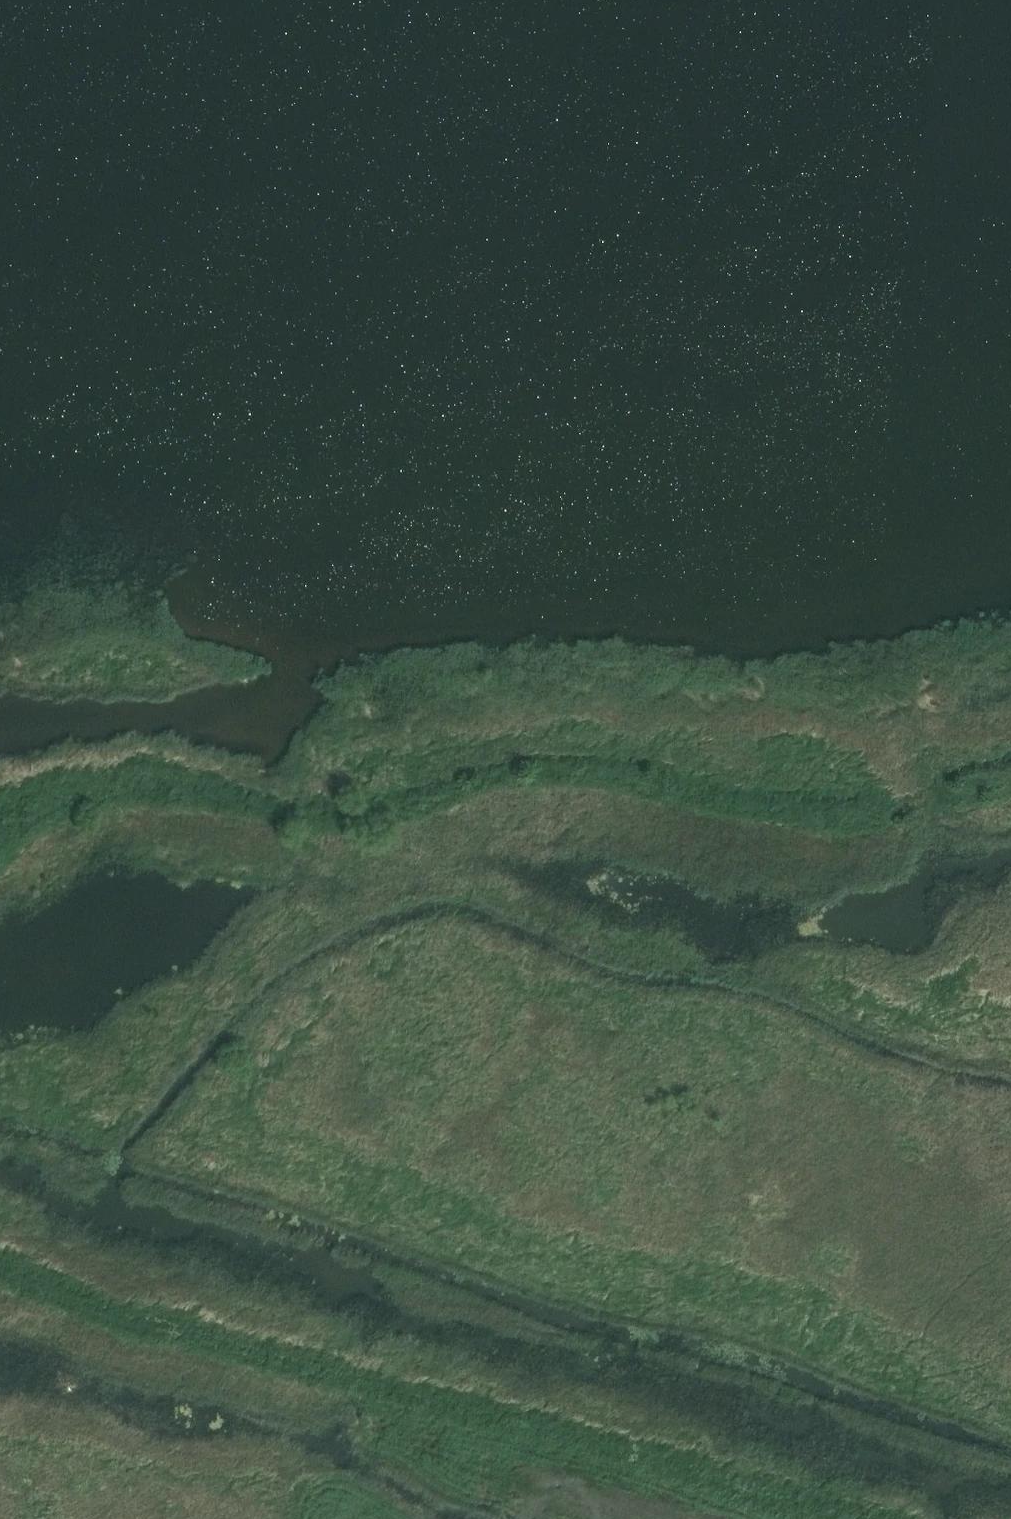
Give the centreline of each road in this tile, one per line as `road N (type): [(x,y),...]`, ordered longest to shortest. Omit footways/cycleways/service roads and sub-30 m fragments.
road 1 (track): [(1010,771),(839,810),(763,806),(561,769),(500,774),(406,801),(304,815),(129,790),(71,795),(0,833)]
road 2 (track): [(0,1263),(149,1323),(672,1465),(837,1518)]

